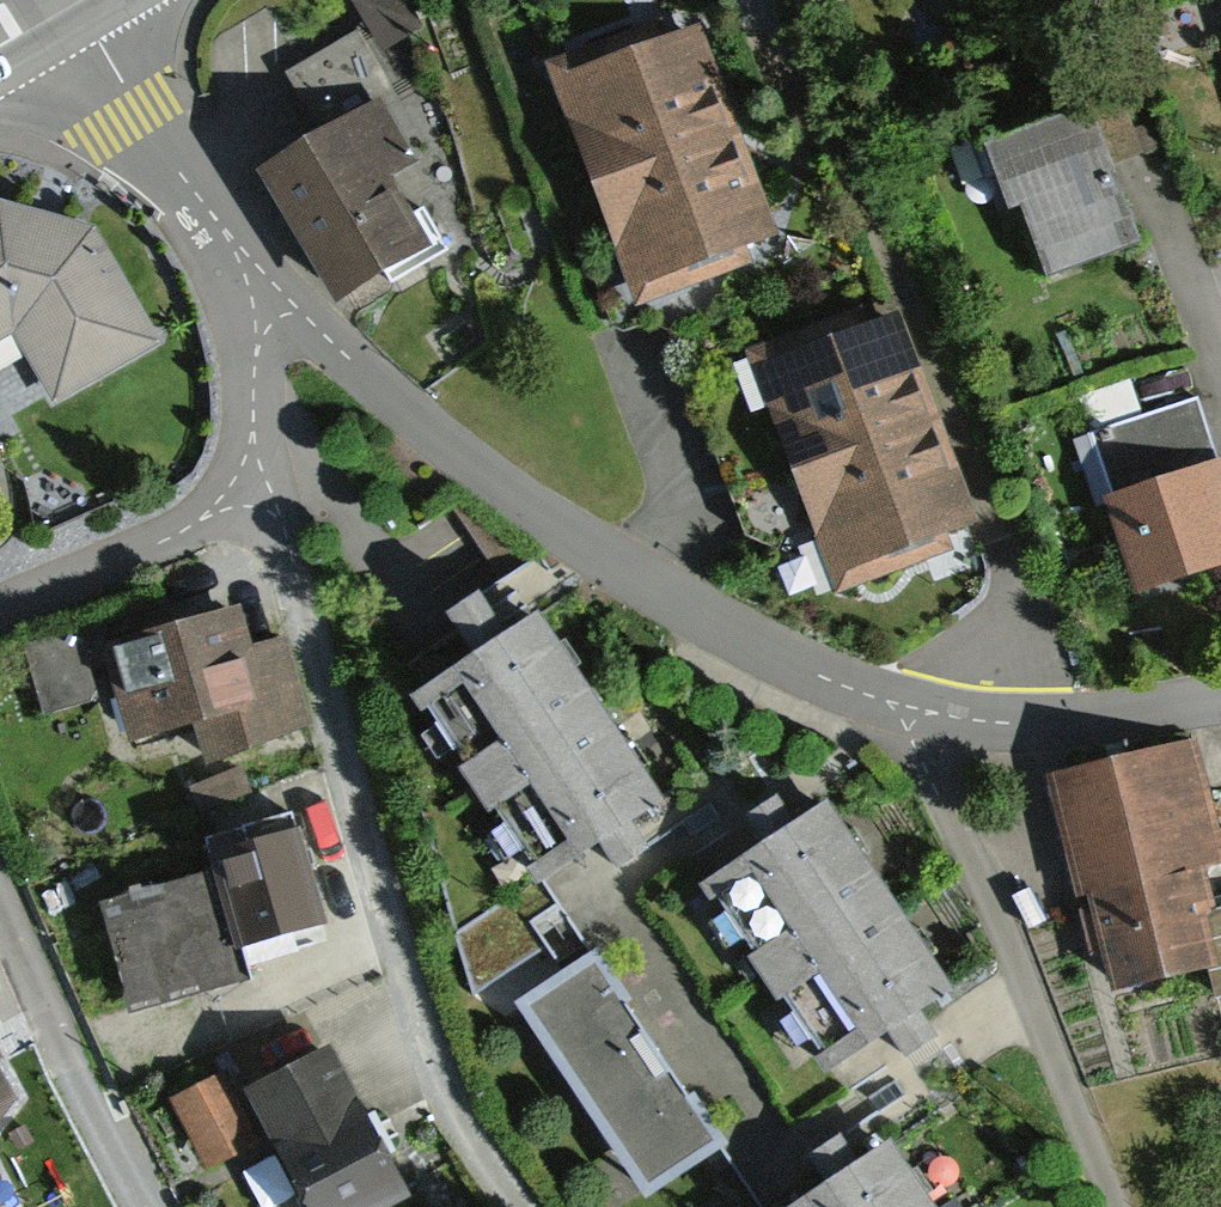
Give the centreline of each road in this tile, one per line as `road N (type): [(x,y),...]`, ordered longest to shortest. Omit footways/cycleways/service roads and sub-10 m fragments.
road 1 (residential): [(257,305),(588,557),(814,675),(913,709),(1027,721),(1220,693)]
road 2 (residential): [(258,498),(374,853),(418,1030),(520,1206)]
road 3 (residential): [(0,872),(148,1206)]
road 4 (residential): [(75,0),(136,120),(257,305)]
road 5 (residential): [(258,498),(0,588)]
road 6 (residential): [(257,305),(258,498)]

